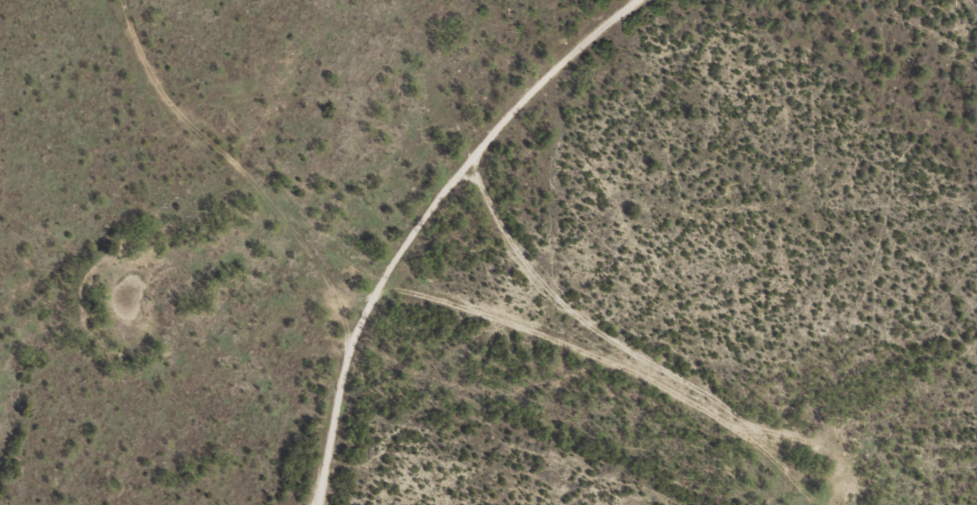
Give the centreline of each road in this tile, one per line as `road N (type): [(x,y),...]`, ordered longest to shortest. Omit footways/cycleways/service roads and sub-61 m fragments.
road 1 (residential): [(360,504),(369,299),(164,58),(138,0)]
road 2 (residential): [(369,299),(409,284),(534,143),(692,0)]
road 3 (residential): [(474,211),(649,350),(695,371),(790,384)]

